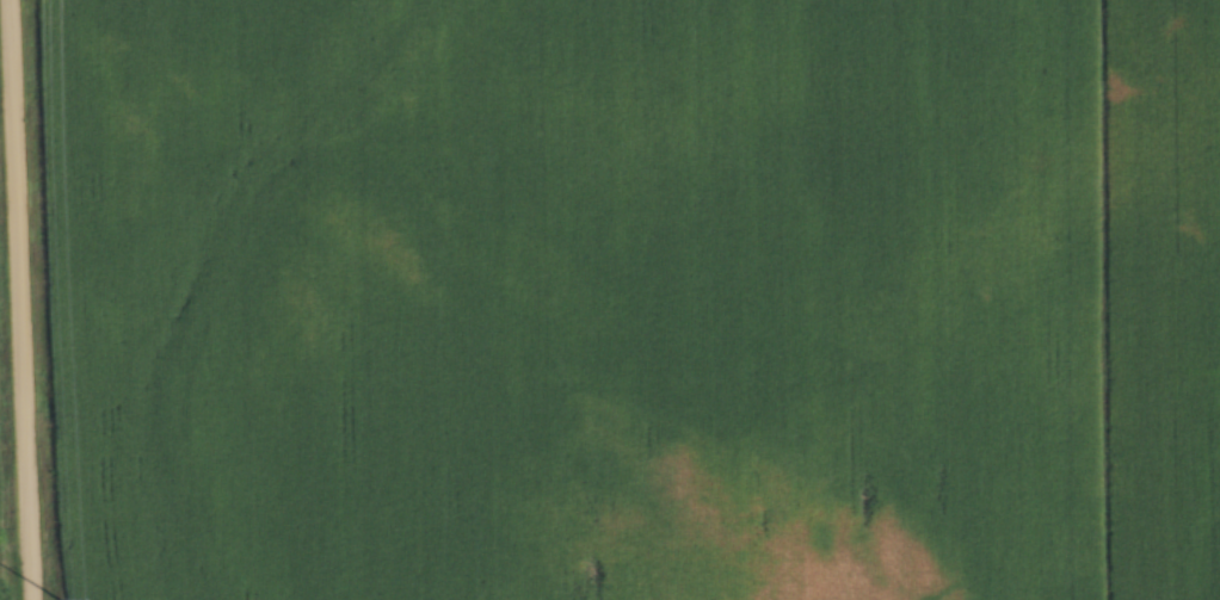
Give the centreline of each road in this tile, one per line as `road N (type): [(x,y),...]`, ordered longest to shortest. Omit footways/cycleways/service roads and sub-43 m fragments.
road 1 (residential): [(42,599),(18,0)]

